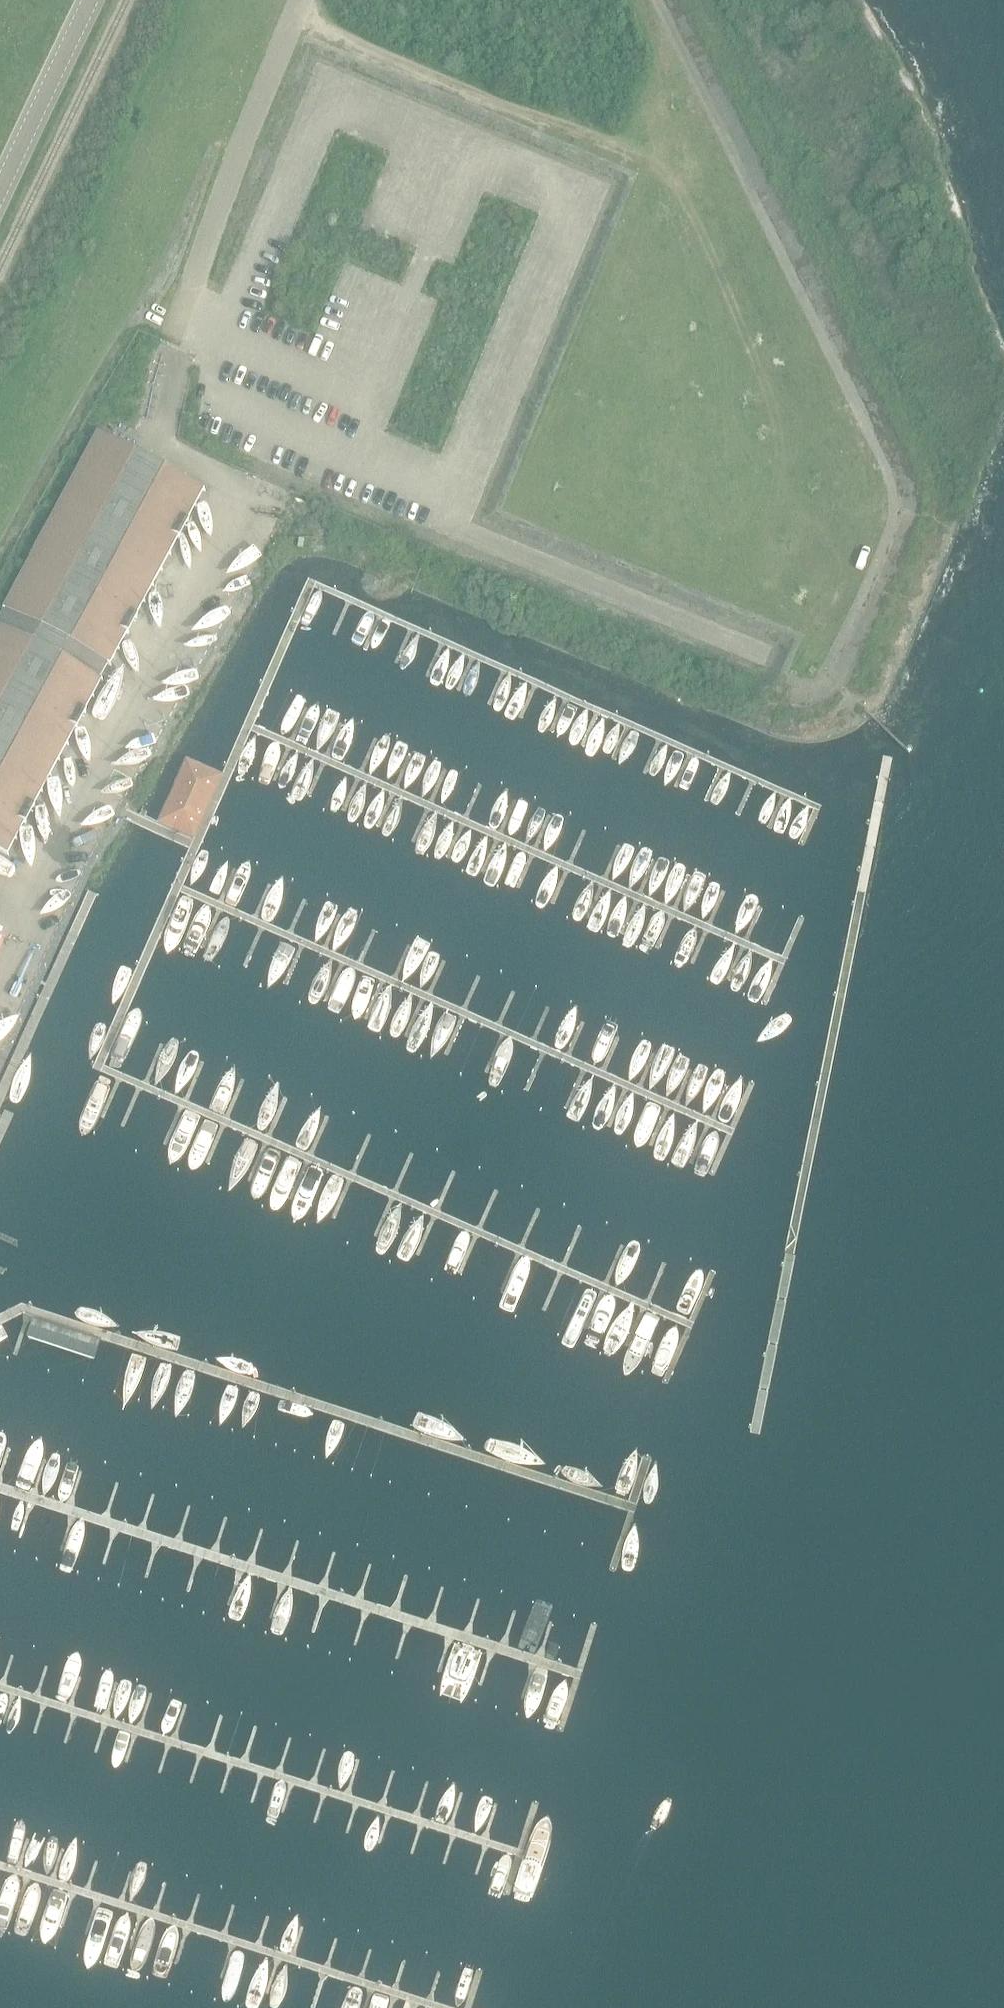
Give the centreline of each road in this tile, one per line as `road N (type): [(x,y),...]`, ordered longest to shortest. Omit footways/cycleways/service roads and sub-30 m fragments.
road 1 (tertiary): [(0,183),(88,0)]

